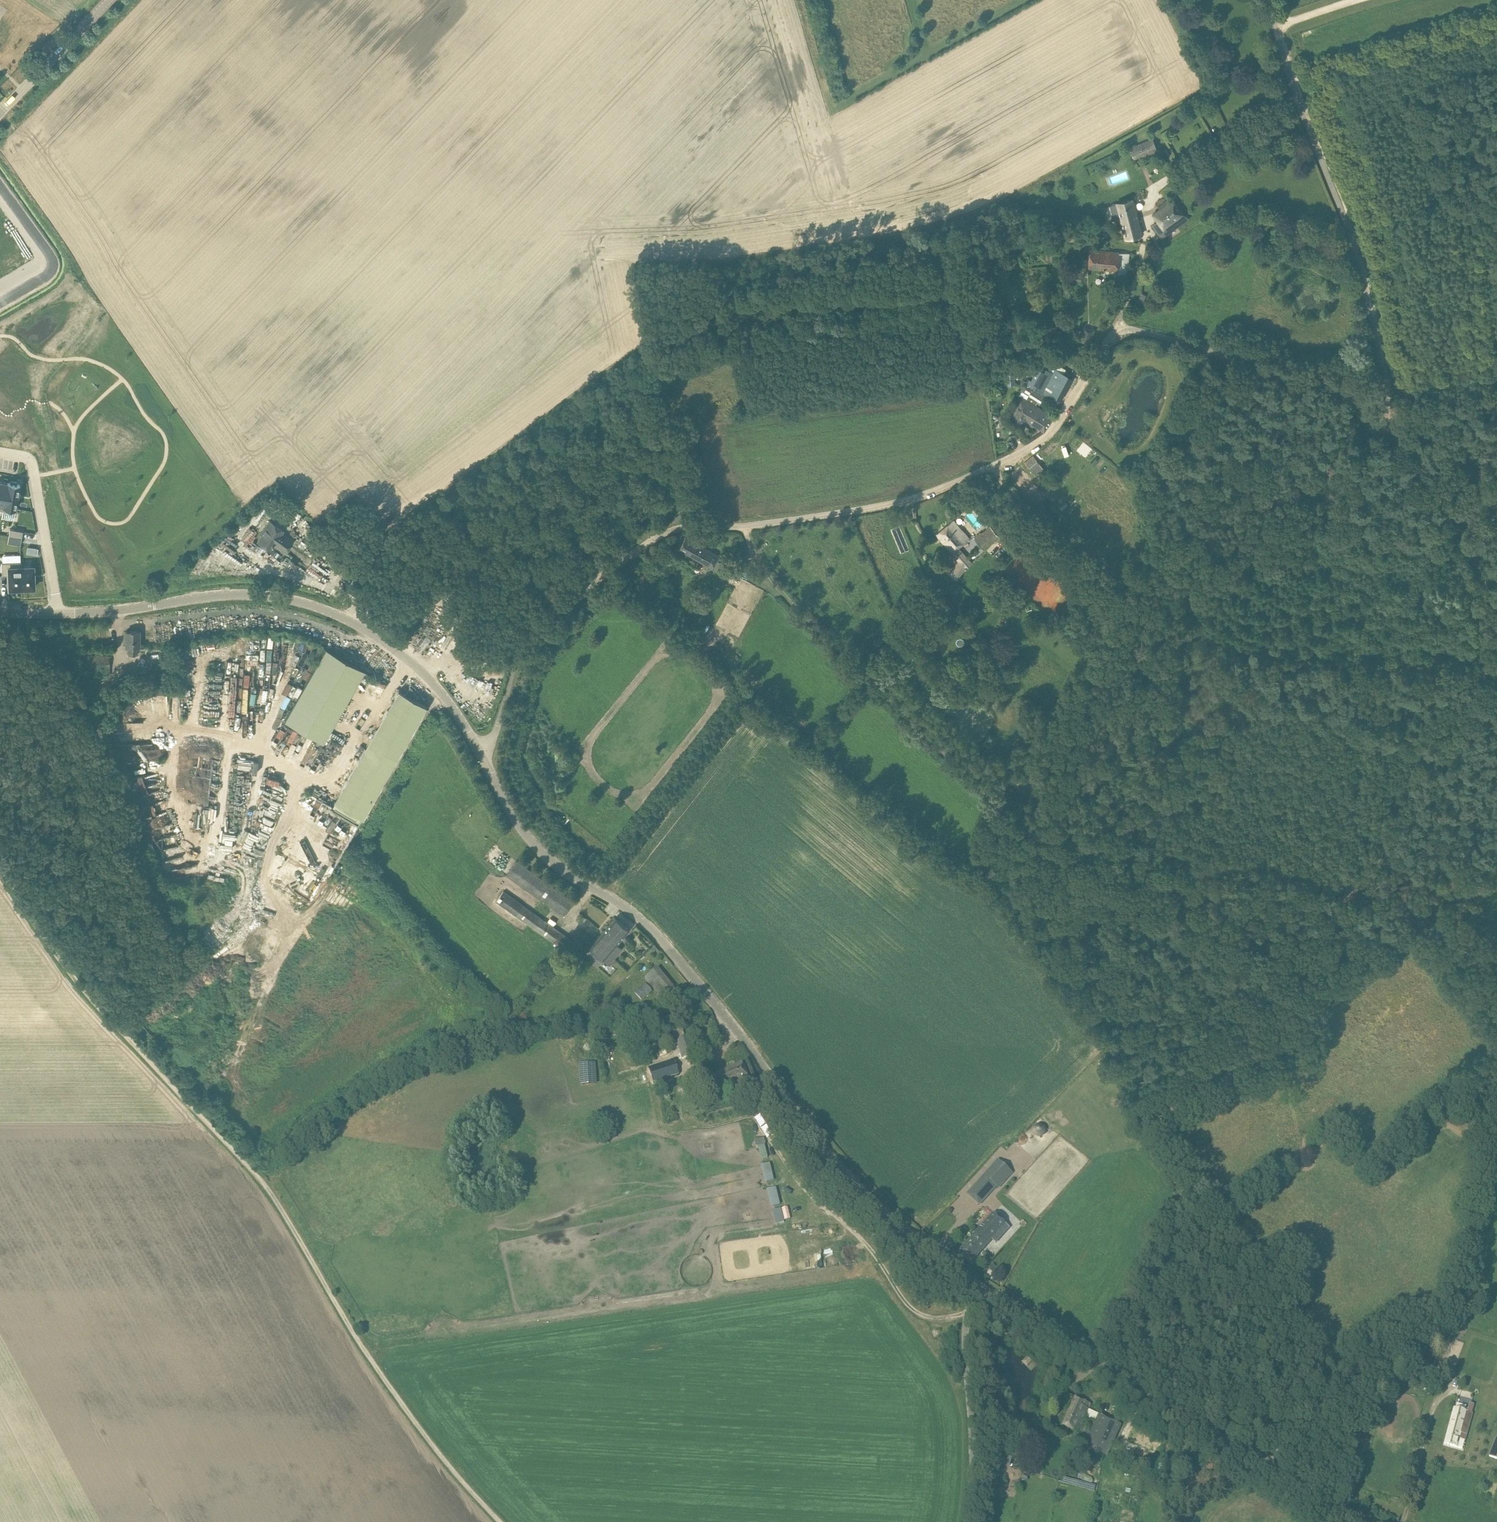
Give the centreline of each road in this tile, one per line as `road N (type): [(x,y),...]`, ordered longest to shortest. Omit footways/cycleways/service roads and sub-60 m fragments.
road 1 (unclassified): [(478,749),(493,741),(527,637),(555,606),(664,531),(744,527),(901,501),(1013,457),(1042,442),(1114,327)]
road 2 (track): [(0,868),(99,1009),(259,1176),(384,1381),(500,1521)]
road 3 (tertiary): [(983,1289),(898,1229),(834,1168),(666,944),(526,834),(478,749)]
road 4 (track): [(1293,965),(1012,824),(787,602),(744,527)]
road 5 (track): [(1293,965),(1209,1054),(1176,1106),(1142,1128),(1248,1307),(1296,1488)]
road 6 (tertiary): [(478,749),(406,658),(372,632),(309,604),(241,594),(60,613)]
road 7 (track): [(967,1314),(932,1318),(910,1308),(873,1251),(801,1184),(753,1116),(663,1126),(648,1066)]
road 8 (tertiary): [(1359,1521),(983,1289)]
road 9 (unclassified): [(1385,390),(1351,236),(1309,135),(1271,0)]
road 10 (track): [(1496,696),(1293,965)]
road 11 (unclassified): [(1385,390),(1114,327)]
road 12 (track): [(1385,390),(1399,438),(1457,534),(1496,624)]
road 13 (unclassified): [(968,1521),(964,1328),(983,1289)]
road 14 (track): [(1293,965),(1315,974),(1404,922),(1496,956)]
road 15 (residential): [(0,452),(32,457),(60,613)]
road 16 (unclassified): [(0,116),(111,0)]
road 17 (residential): [(0,188),(53,266),(0,302)]

